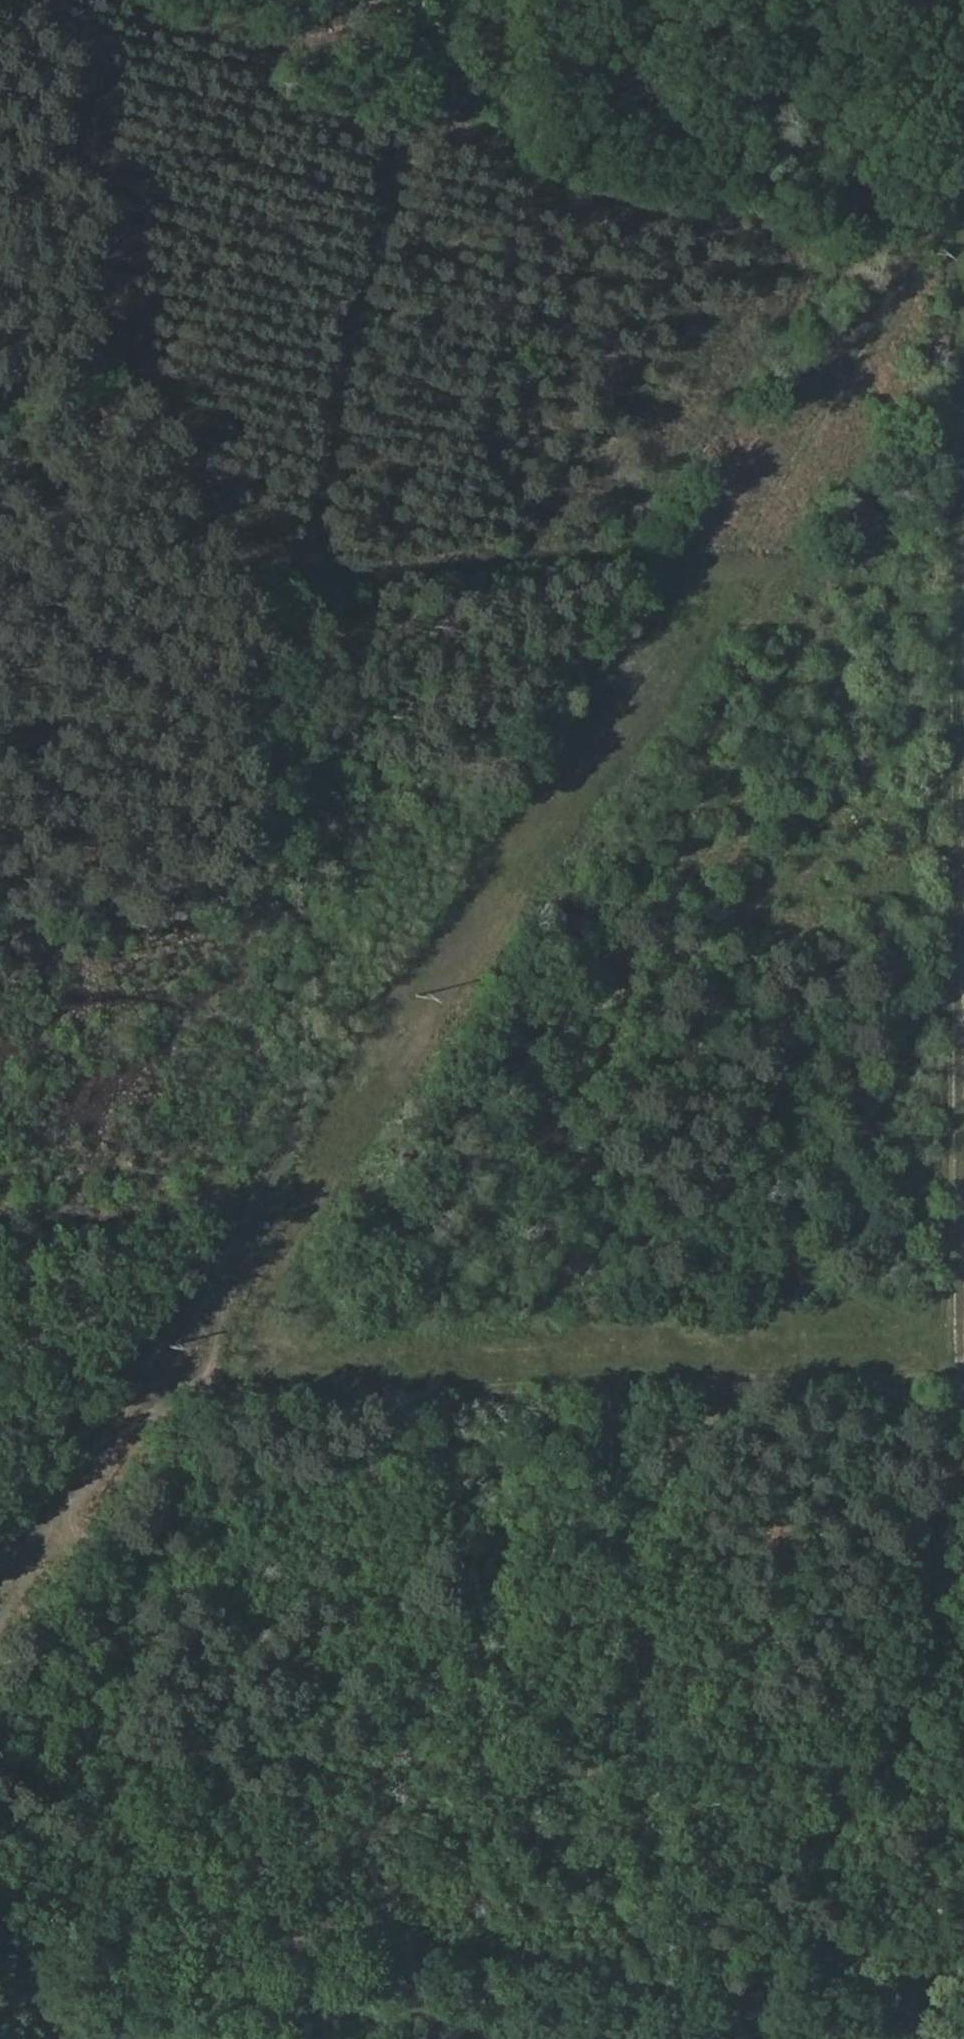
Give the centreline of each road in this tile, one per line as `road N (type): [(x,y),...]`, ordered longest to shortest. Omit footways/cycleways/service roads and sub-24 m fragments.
road 1 (track): [(412,0),(282,613),(270,777),(275,866),(305,940),(317,1023),(295,1173),(0,1587)]
road 2 (track): [(157,1372),(425,1388),(884,1375),(963,1382)]

